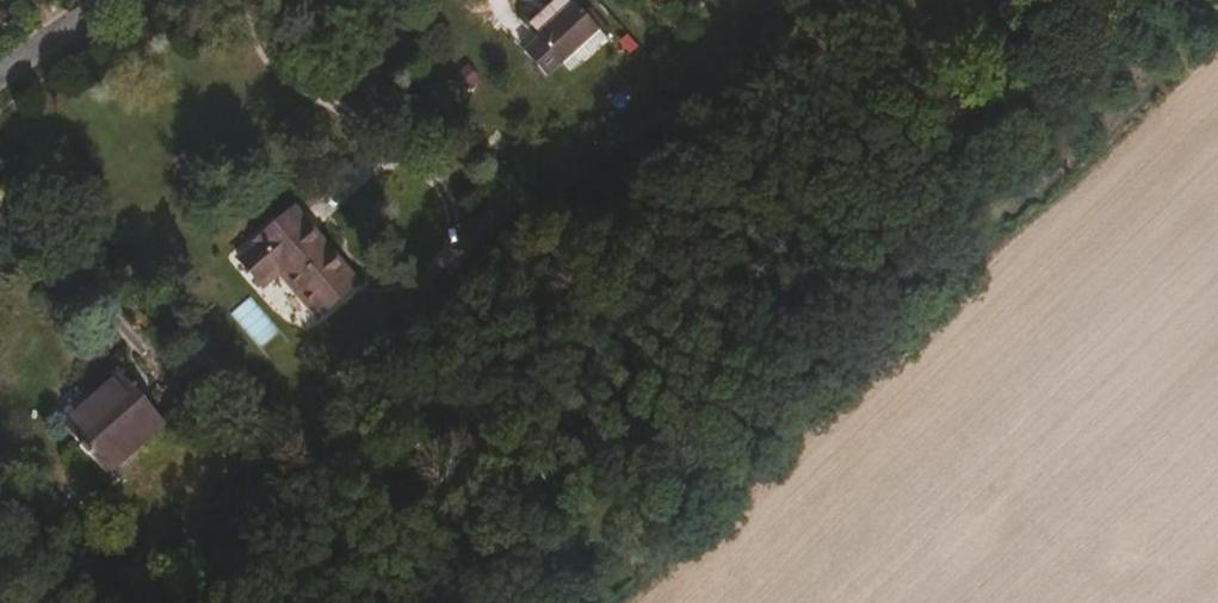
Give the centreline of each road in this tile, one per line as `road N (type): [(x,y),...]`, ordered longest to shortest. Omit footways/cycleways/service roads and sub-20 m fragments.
road 1 (residential): [(0,76),(109,0)]

